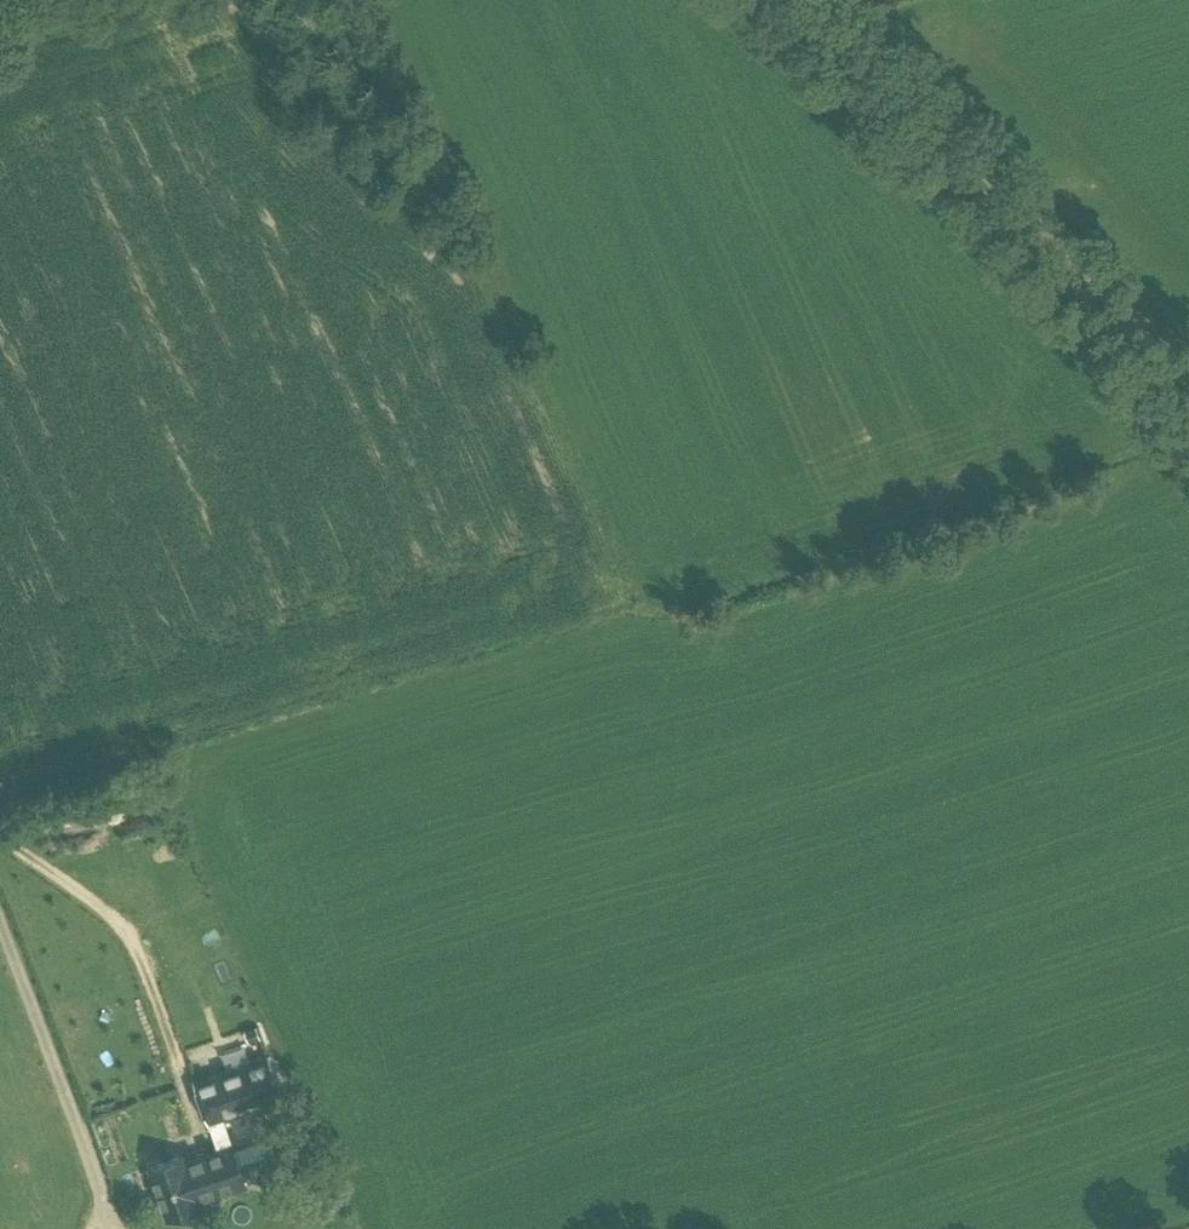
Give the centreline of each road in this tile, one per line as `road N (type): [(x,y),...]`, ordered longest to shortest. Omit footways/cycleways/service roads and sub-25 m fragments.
road 1 (unclassified): [(1188,388),(964,153),(801,0)]
road 2 (track): [(0,839),(108,913),(135,948),(185,1078)]

